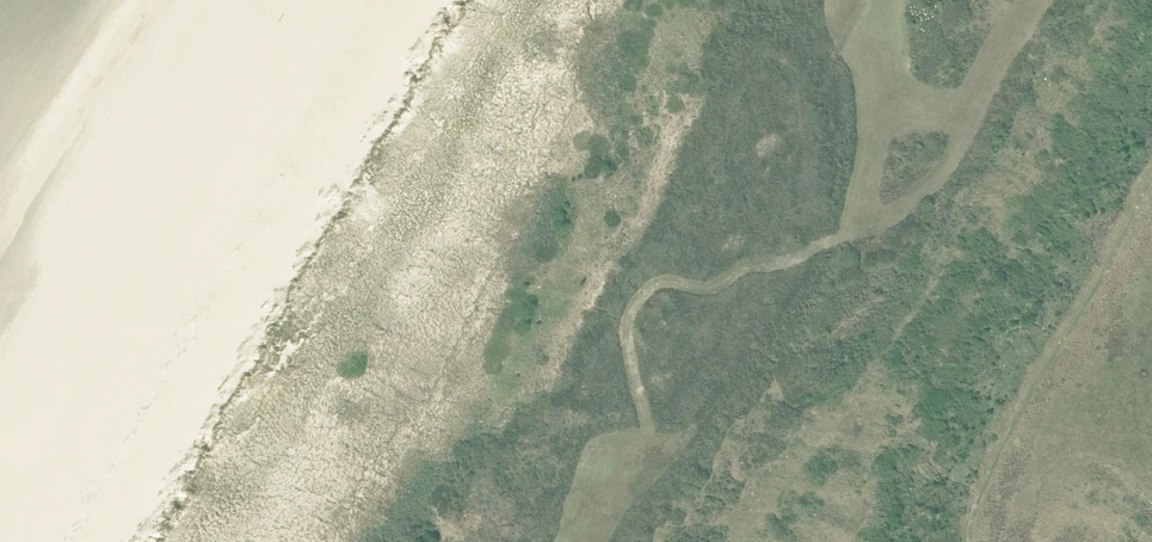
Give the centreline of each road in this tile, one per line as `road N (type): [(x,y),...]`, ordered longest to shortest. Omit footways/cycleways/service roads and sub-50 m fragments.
road 1 (track): [(1151,152),(1081,306),(1010,410),(977,502),(973,541)]

